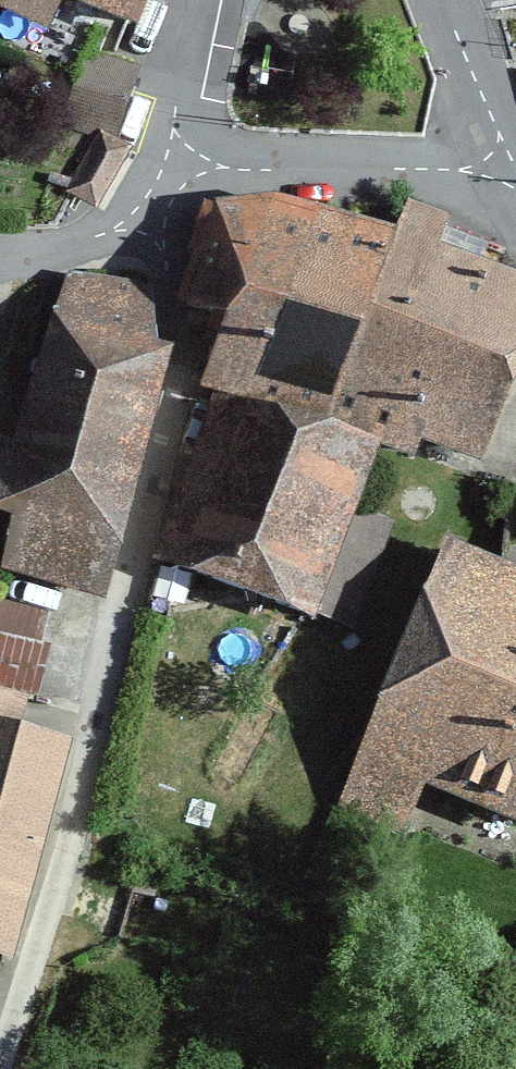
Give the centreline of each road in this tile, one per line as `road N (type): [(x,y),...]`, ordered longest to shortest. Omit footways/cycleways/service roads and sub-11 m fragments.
road 1 (residential): [(127,215),(172,337),(172,404),(46,917)]
road 2 (residential): [(177,127),(207,148),(504,149)]
road 3 (residential): [(445,0),(504,149)]
road 4 (track): [(0,1064),(46,917)]
road 5 (residential): [(127,215),(73,246),(0,247)]
road 6 (residential): [(206,0),(177,127)]

